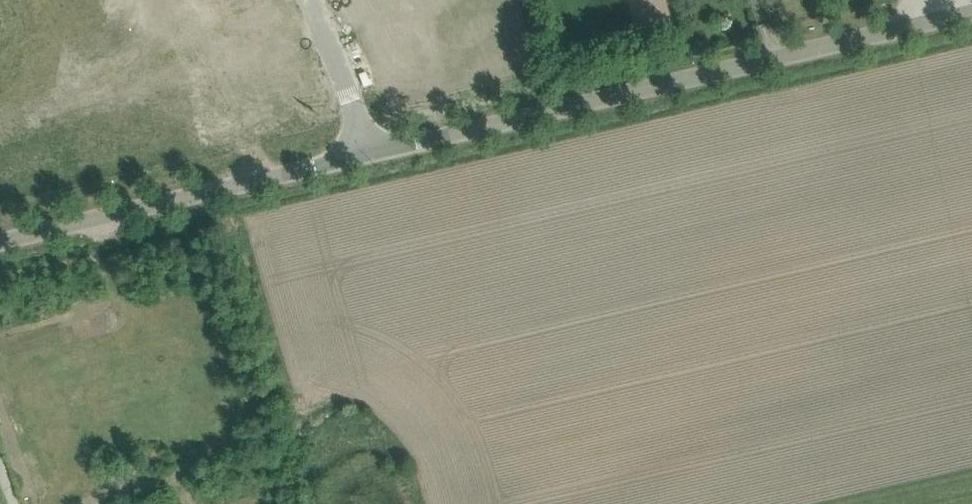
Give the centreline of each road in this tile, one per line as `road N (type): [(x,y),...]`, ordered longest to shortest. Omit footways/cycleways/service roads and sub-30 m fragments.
road 1 (unclassified): [(0,244),(971,14)]

